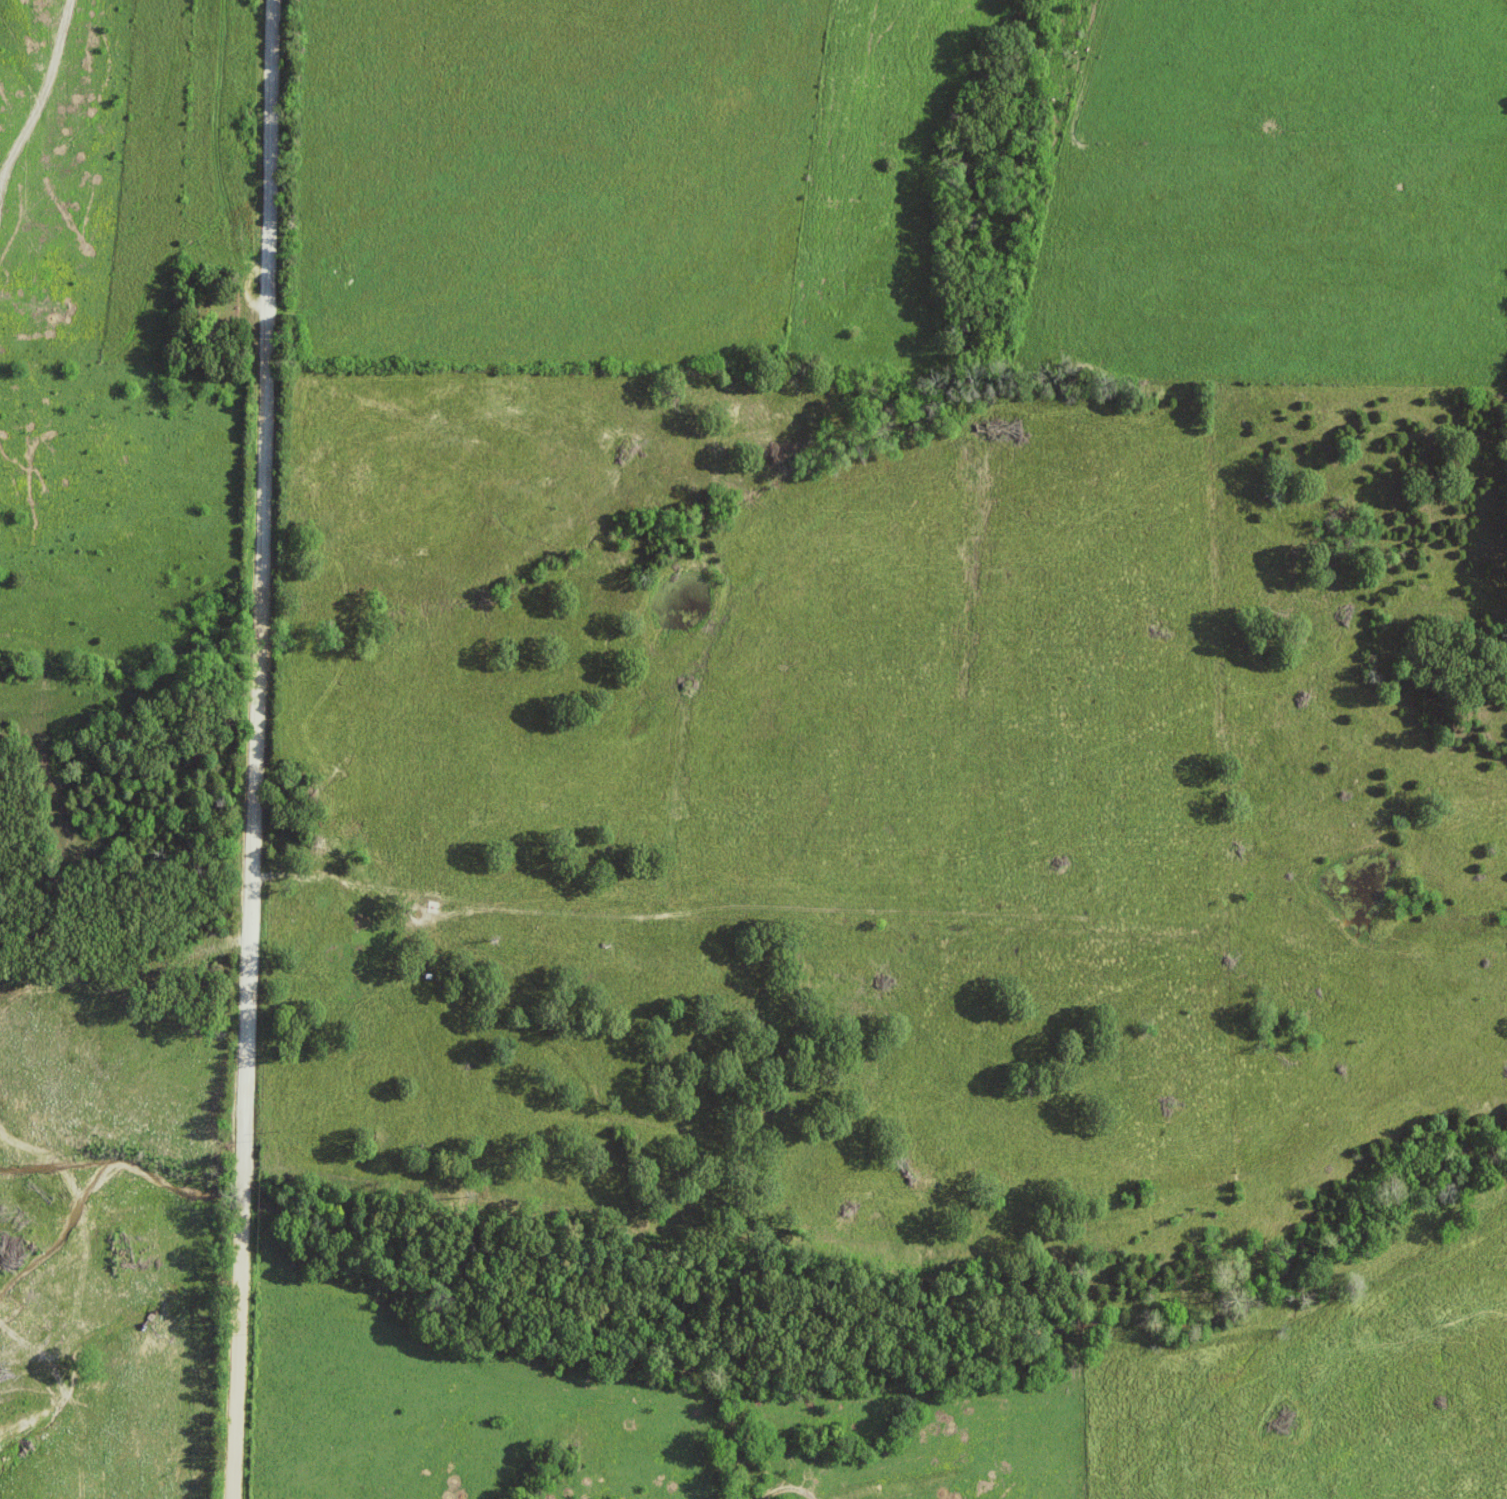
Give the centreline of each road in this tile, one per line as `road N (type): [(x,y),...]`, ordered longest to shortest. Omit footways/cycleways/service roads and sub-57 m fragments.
road 1 (residential): [(237,1498),(269,511),(265,249),(275,0)]

